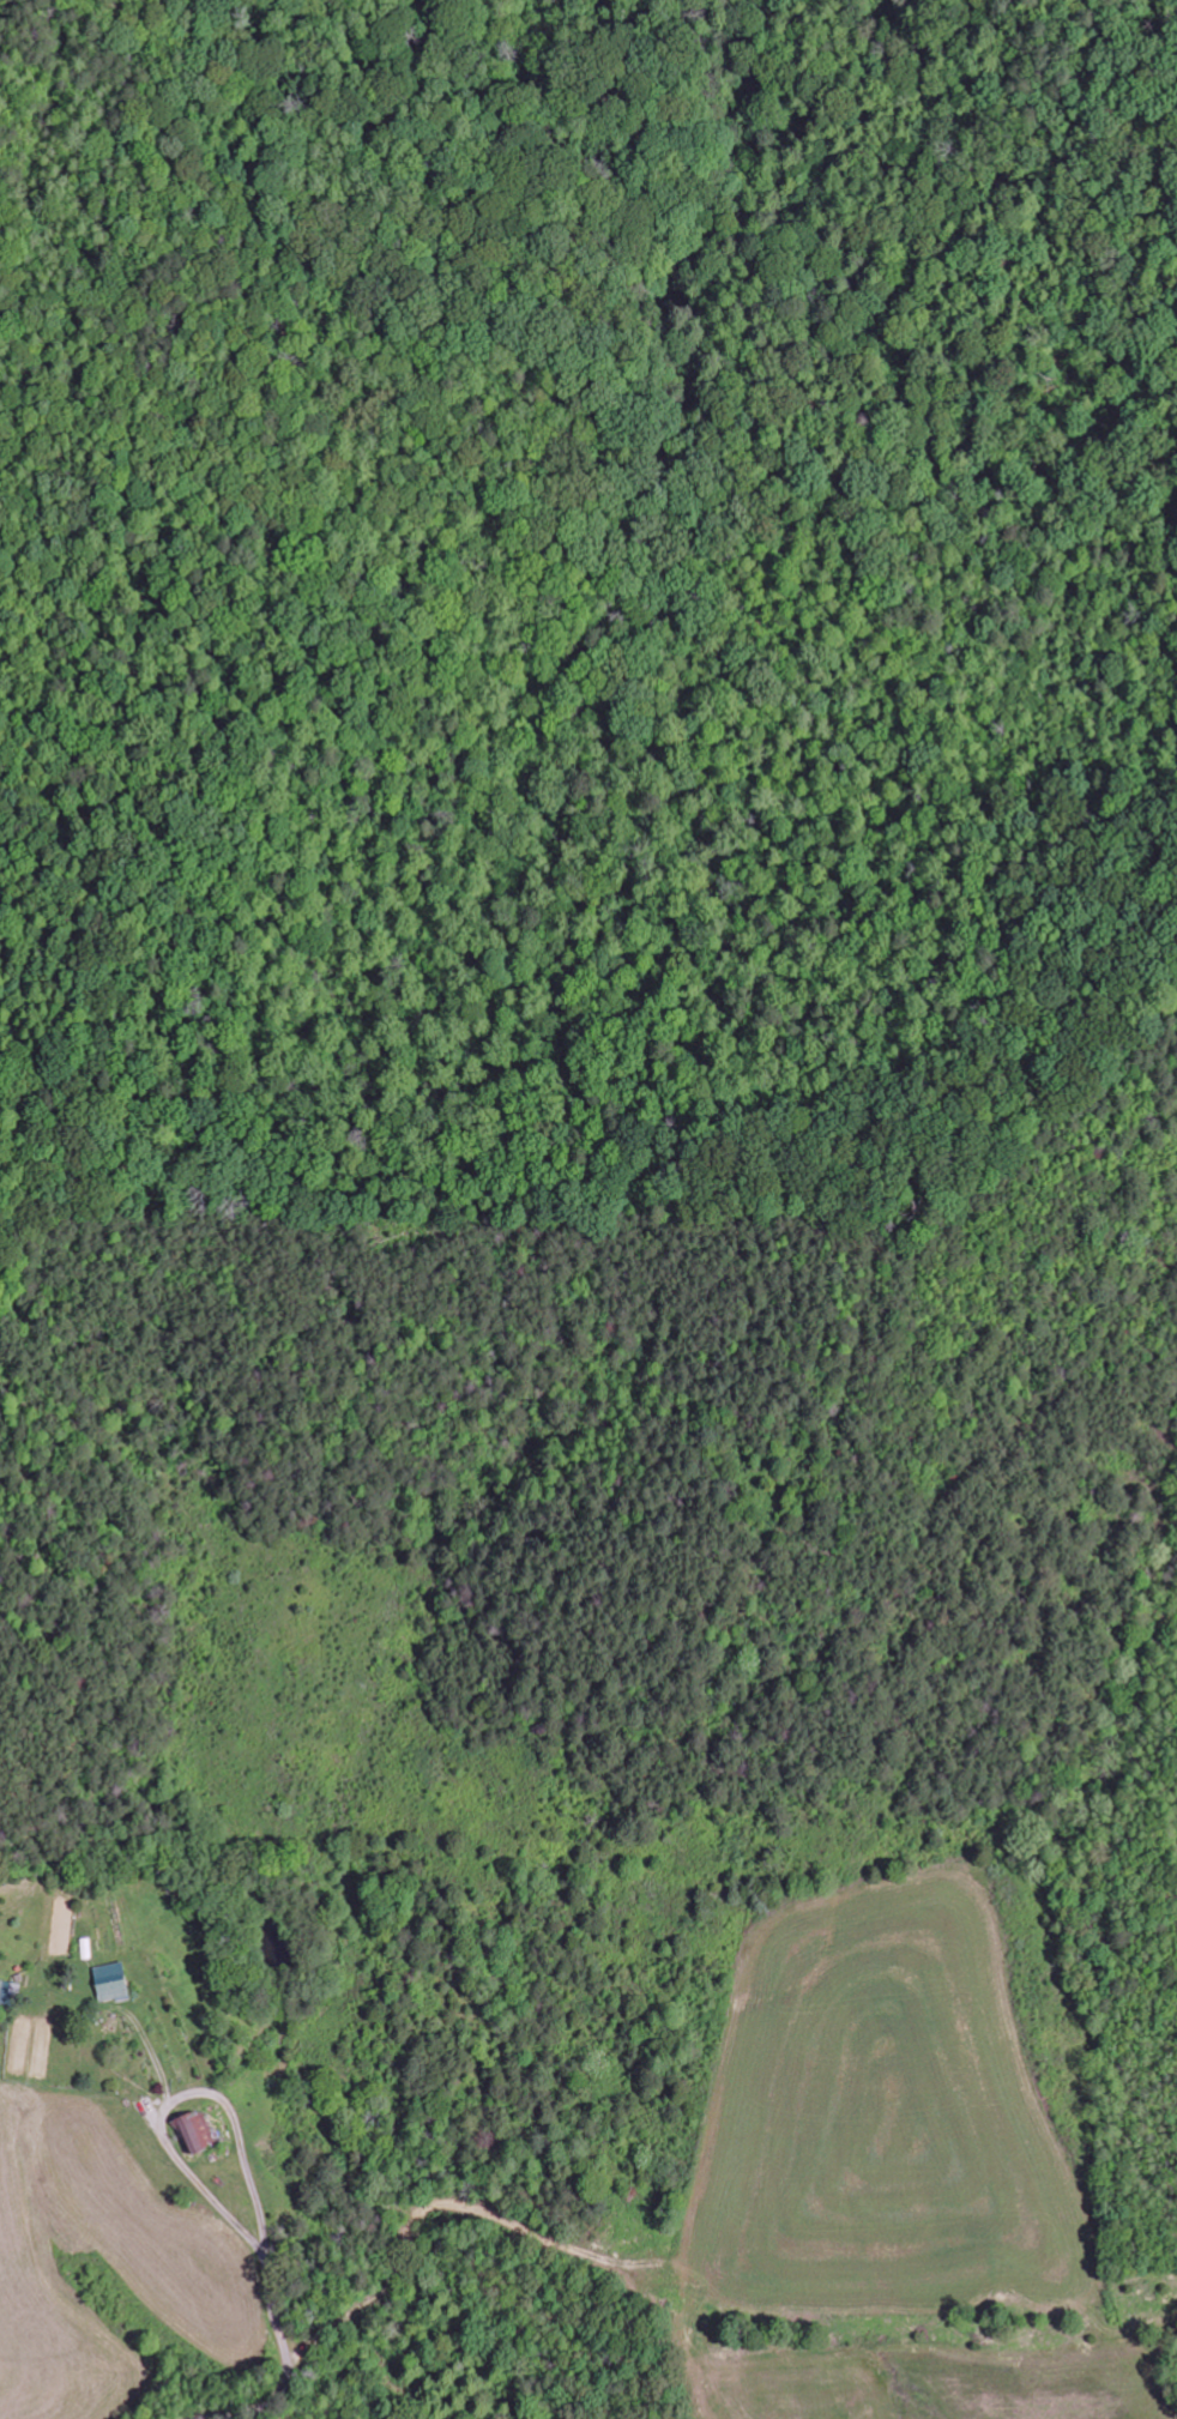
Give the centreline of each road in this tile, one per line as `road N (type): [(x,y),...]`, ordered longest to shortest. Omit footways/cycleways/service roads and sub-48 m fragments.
road 1 (residential): [(201,2418),(260,2408),(283,2383),(249,2189)]

